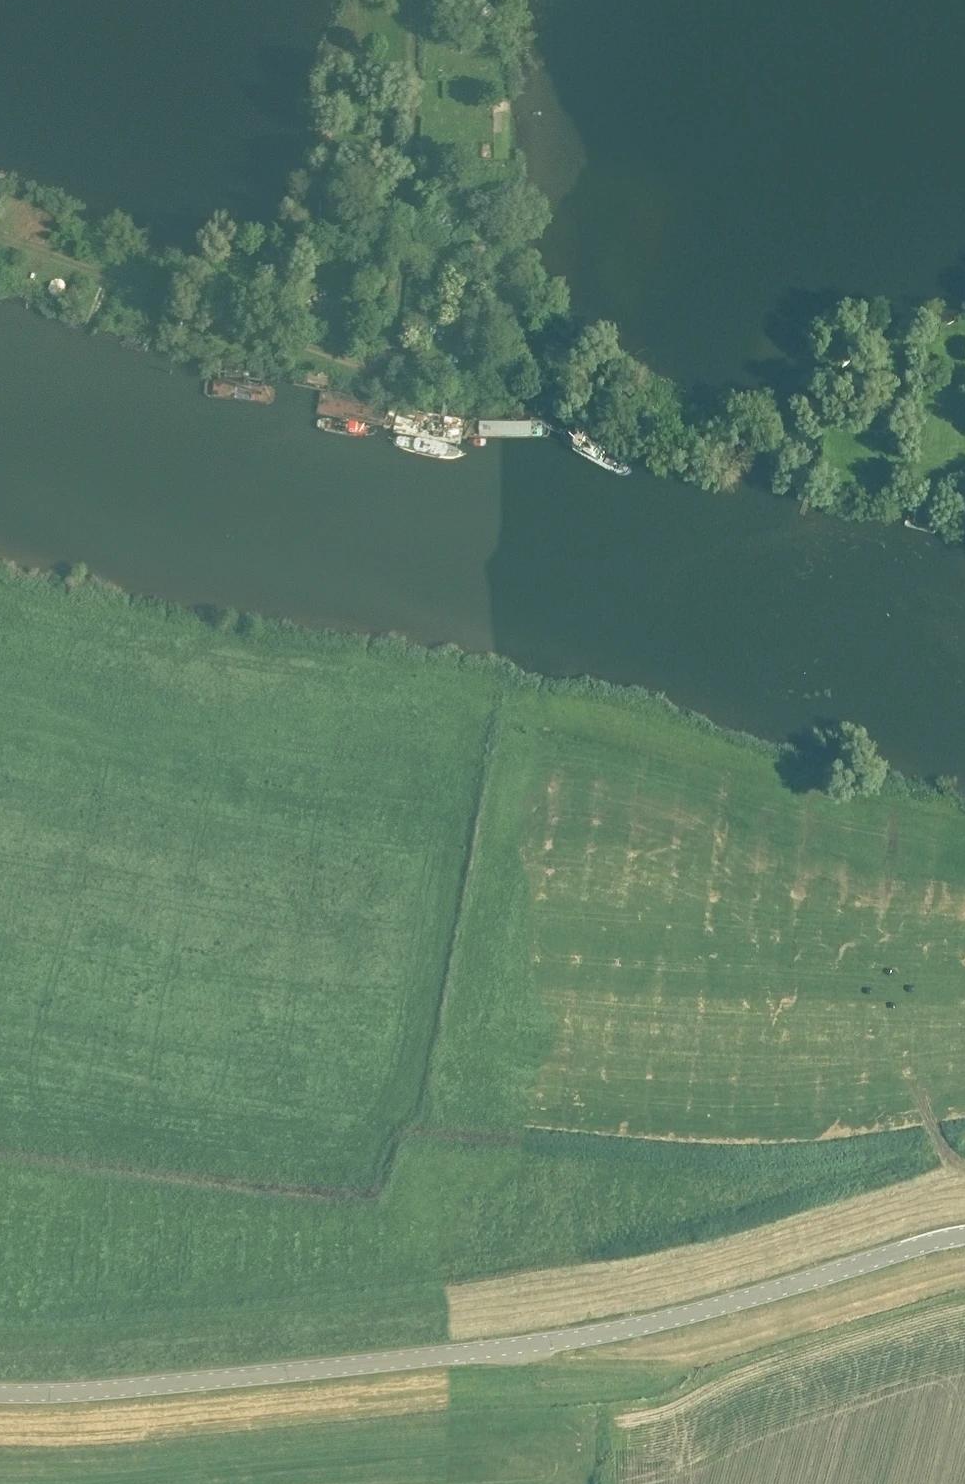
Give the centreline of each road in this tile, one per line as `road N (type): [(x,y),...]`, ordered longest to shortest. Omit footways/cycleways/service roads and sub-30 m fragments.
road 1 (tertiary): [(0,1392),(162,1384),(578,1336),(964,1233)]
road 2 (track): [(417,0),(402,261),(384,350),(359,357),(334,351),(0,237)]

